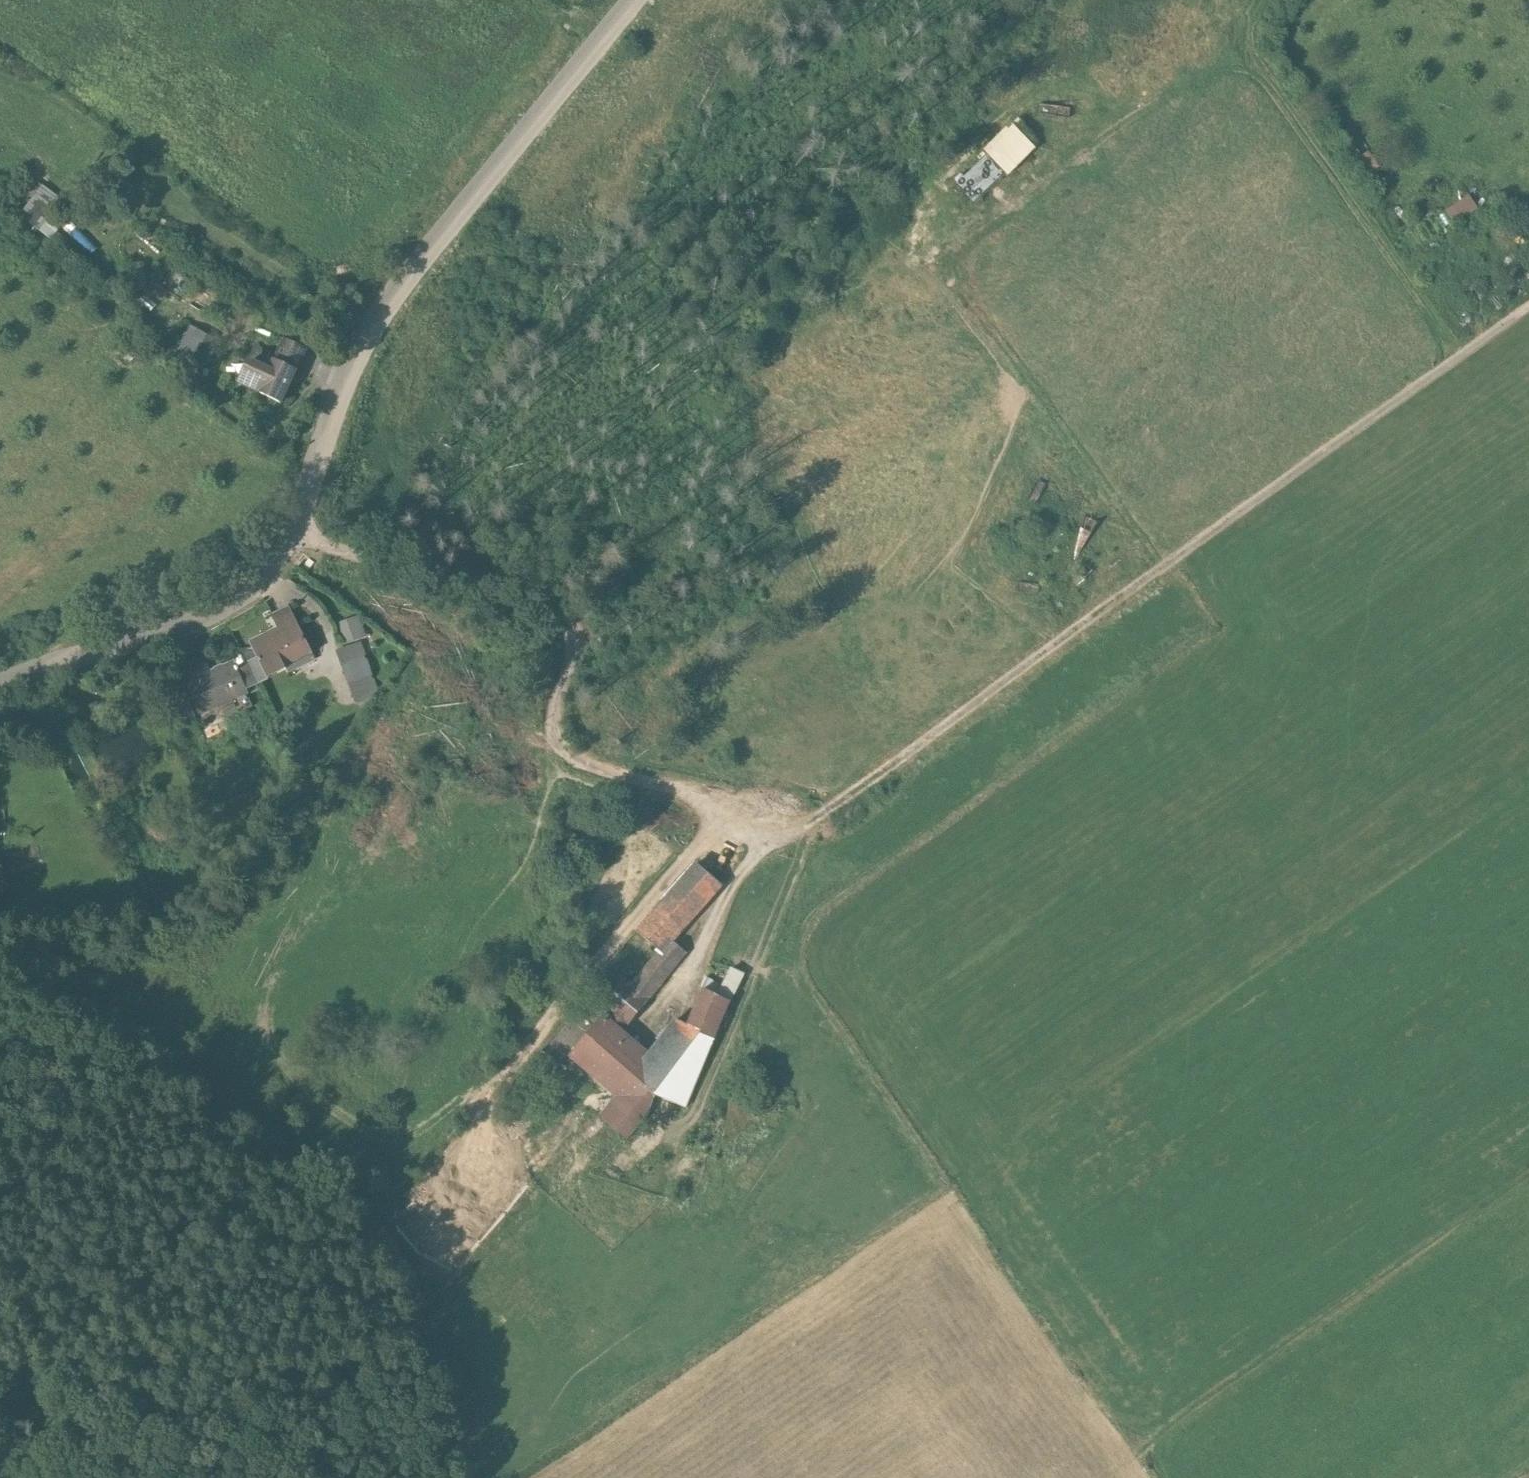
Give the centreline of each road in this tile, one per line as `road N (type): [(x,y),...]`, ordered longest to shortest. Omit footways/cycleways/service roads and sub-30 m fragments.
road 1 (track): [(1528,308),(1017,667),(807,828),(775,839),(644,783),(593,773),(564,752),(556,713),(575,635),(540,601),(395,548),(320,457)]
road 2 (tertiary): [(0,684),(203,611),(250,585),(282,551),(396,288),(630,0)]
road 3 (track): [(1528,1176),(1141,1438)]

